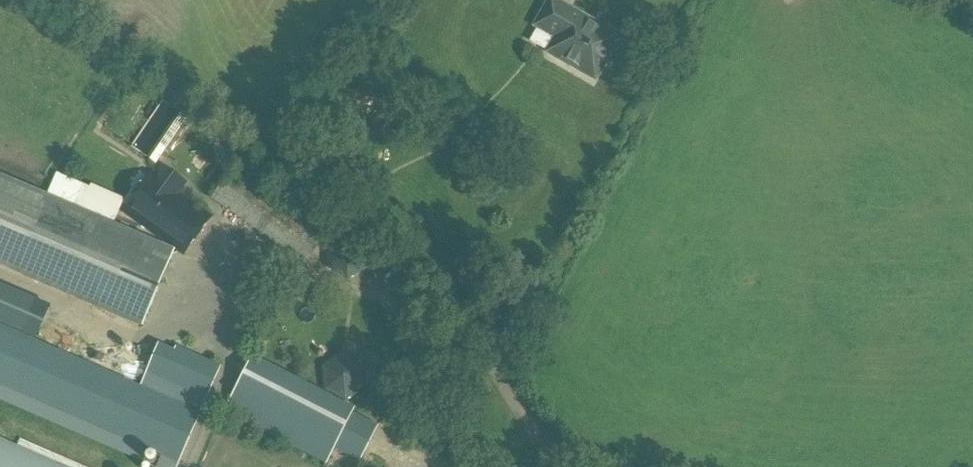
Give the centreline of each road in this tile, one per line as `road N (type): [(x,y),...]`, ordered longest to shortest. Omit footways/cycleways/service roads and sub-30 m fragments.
road 1 (unclassified): [(597,466),(520,408),(466,331)]

